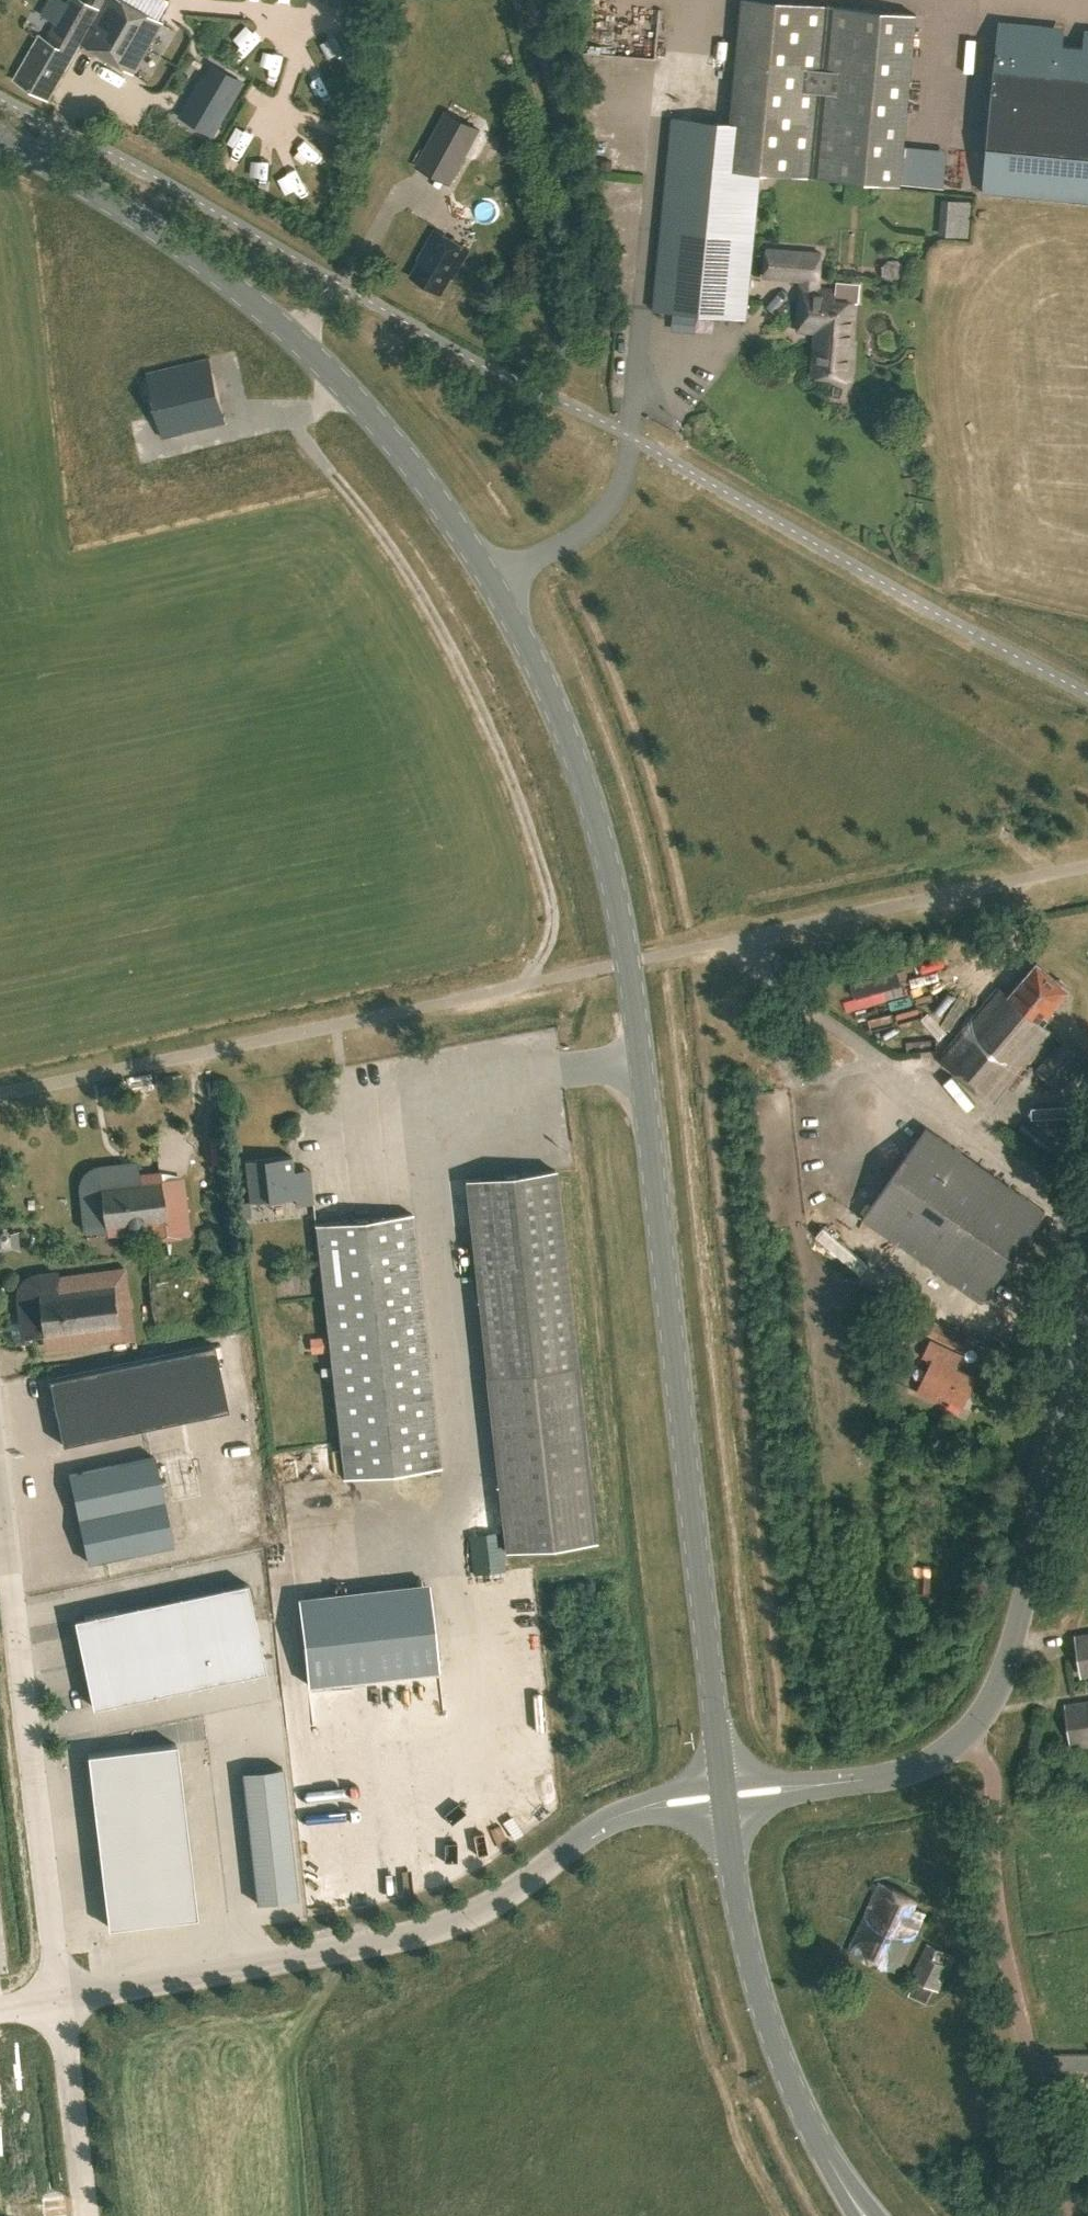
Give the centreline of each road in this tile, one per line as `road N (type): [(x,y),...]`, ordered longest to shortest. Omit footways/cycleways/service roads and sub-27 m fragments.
road 1 (secondary): [(724,1793),(628,963),(608,863),(542,679),(425,482),(345,388),(269,318),(141,219),(0,134)]
road 2 (unclassified): [(61,1999),(424,1932),(472,1915),(607,1822),(724,1793)]
road 3 (track): [(525,984),(552,927),(522,809),(418,590),(332,473)]
road 4 (unclassified): [(0,1099),(525,984)]
road 5 (residential): [(1075,2215),(1006,1952),(993,1778),(967,1740)]
road 6 (unclassified): [(0,1517),(61,1999)]
road 7 (secondary): [(865,2215),(805,2114),(763,2008),(724,1793)]
road 8 (unclassified): [(967,1740),(991,1706),(1013,1636),(1087,1328)]
road 9 (residential): [(740,939),(1087,865)]
road 10 (unclassified): [(724,1793),(891,1776),(967,1740)]
road 11 (unclassified): [(61,1999),(86,2215)]

